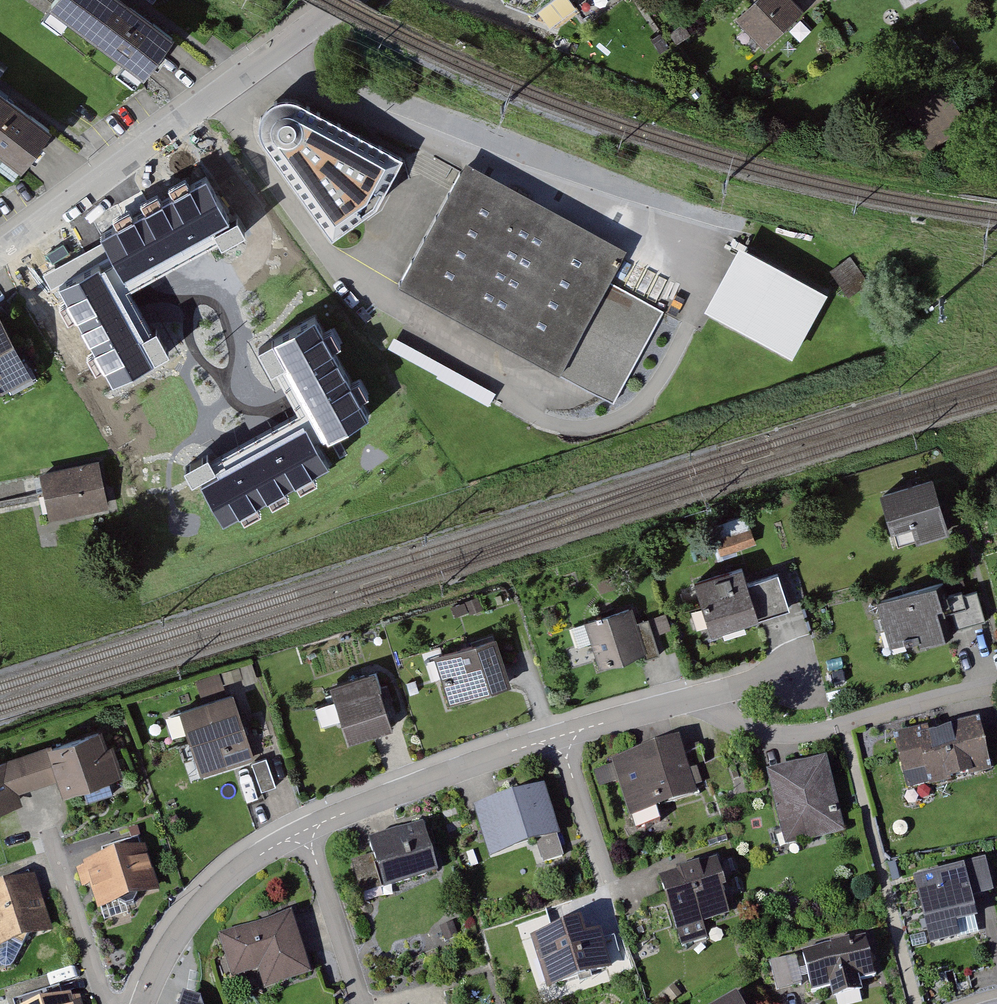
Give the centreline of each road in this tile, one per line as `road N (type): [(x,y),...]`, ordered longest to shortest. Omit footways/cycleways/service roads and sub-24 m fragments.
road 1 (residential): [(145,1003),(176,935),(204,900),(276,845),(411,785),(709,695)]
road 2 (residential): [(0,251),(346,0)]
road 3 (residential): [(709,695),(730,718),(770,733),(801,734),(996,683)]

